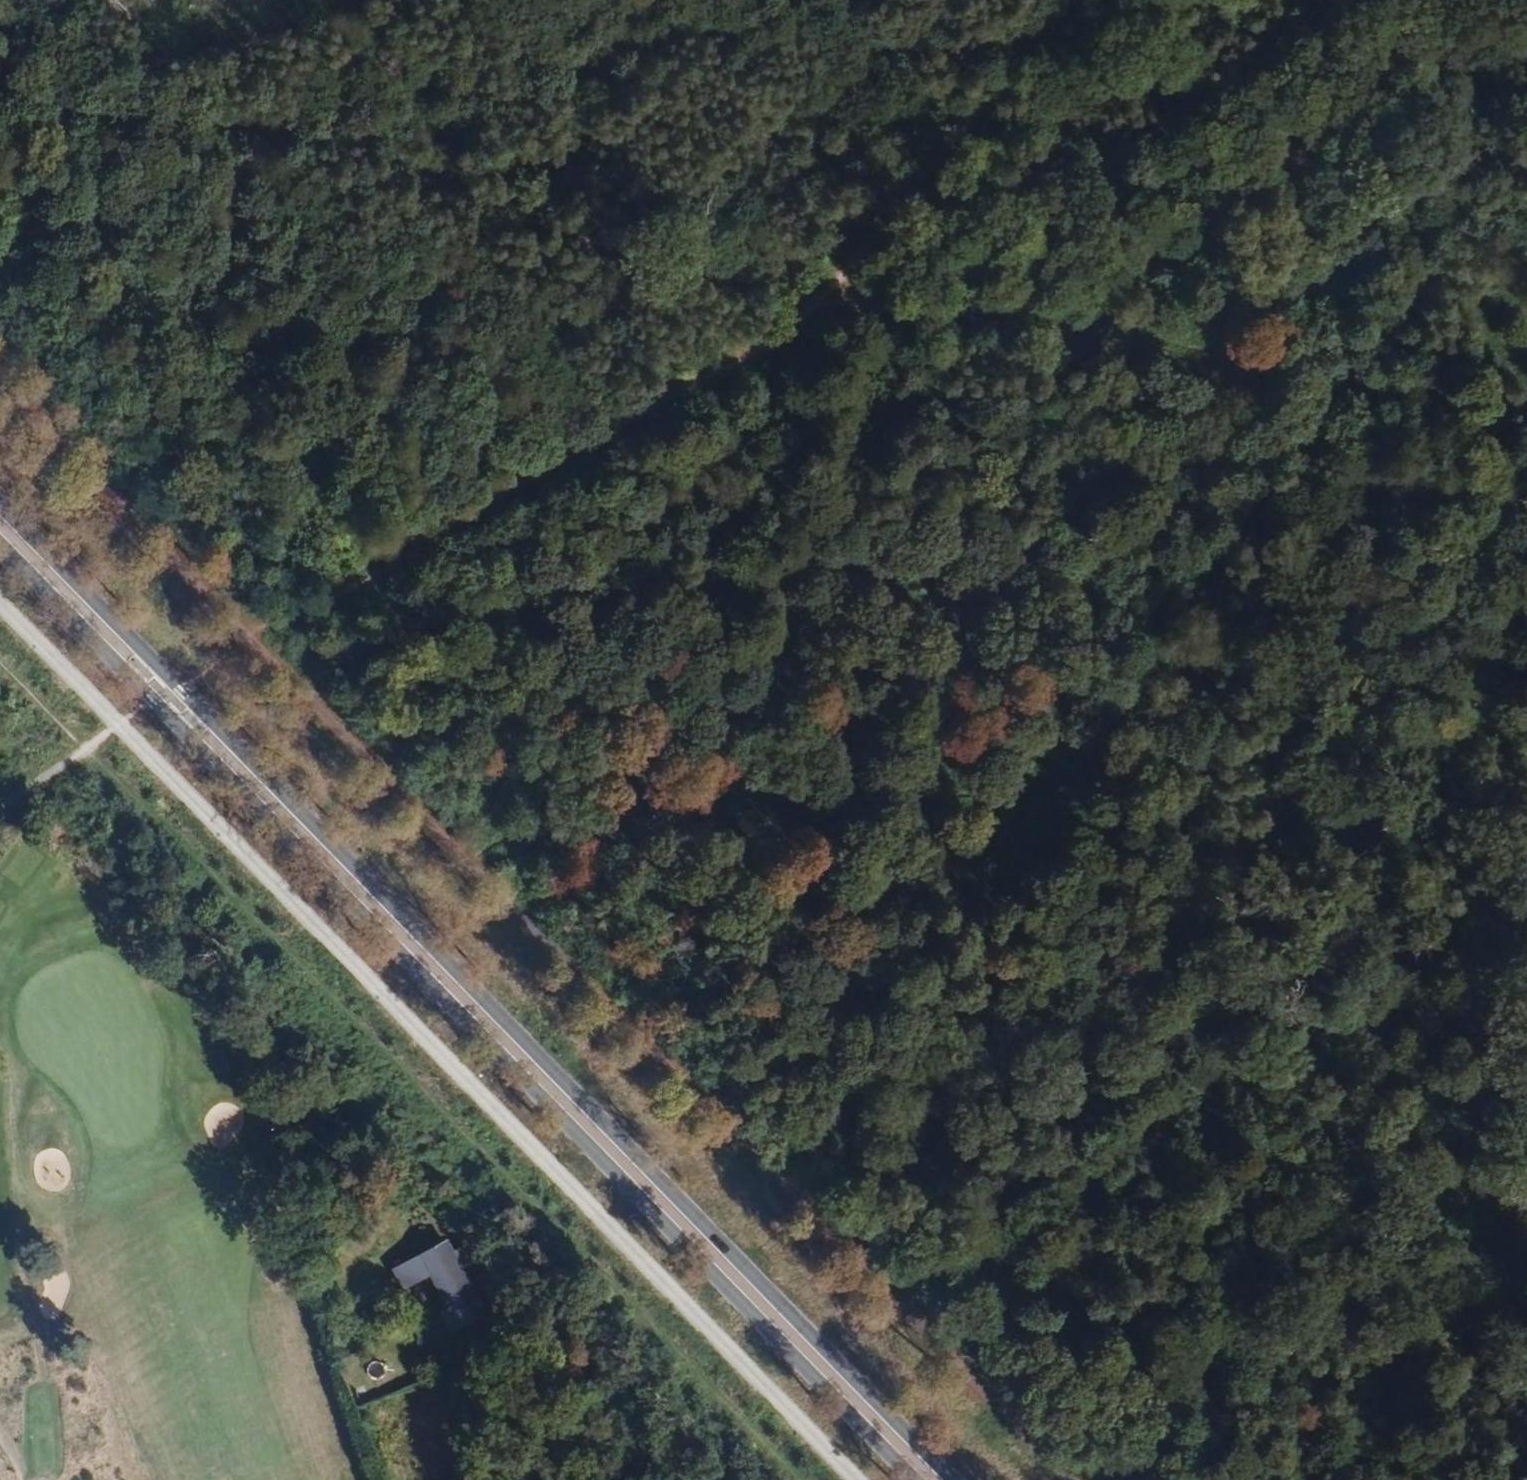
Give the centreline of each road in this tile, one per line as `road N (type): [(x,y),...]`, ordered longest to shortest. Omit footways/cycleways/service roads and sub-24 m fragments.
road 1 (primary): [(953,1479),(0,504)]
road 2 (primary): [(0,545),(912,1479)]
road 3 (track): [(1526,736),(900,778),(462,855)]
road 4 (track): [(1526,416),(1130,339),(923,330),(813,303)]
road 5 (track): [(813,303),(251,636)]
road 6 (track): [(1085,0),(813,303)]

